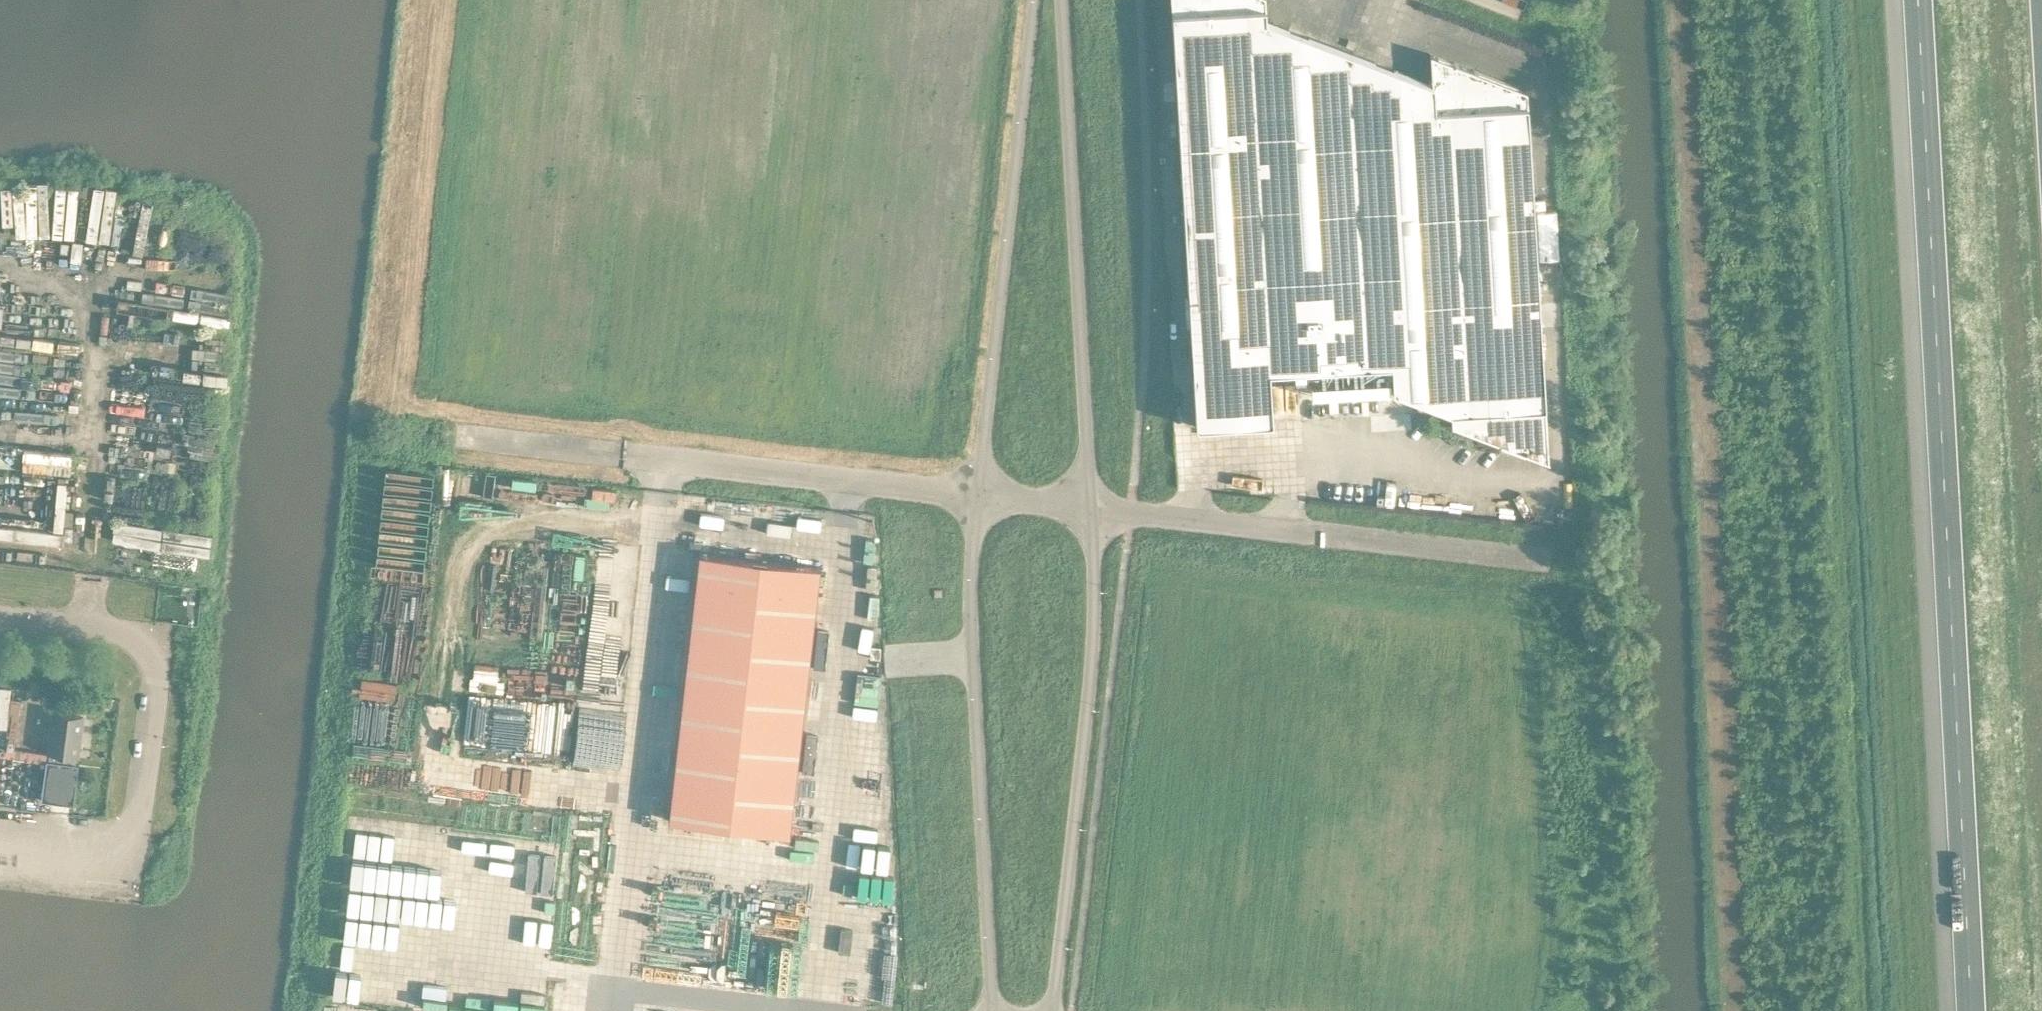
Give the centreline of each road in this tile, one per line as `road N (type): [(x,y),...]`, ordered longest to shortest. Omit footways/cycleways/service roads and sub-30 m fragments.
road 1 (motorway): [(1919,0),(1973,1010)]
road 2 (unclassified): [(393,437),(978,501)]
road 3 (unclassified): [(1092,515),(1063,0)]
road 4 (unclassified): [(978,501),(970,623),(993,1010)]
road 5 (unclassified): [(1036,0),(978,501)]
road 6 (unclassified): [(1056,1010),(1096,668),(1092,515)]
road 7 (unclassified): [(1092,515),(1547,567)]
road 8 (unclassified): [(0,852),(133,866),(159,643)]
road 9 (unclassified): [(159,643),(0,625)]

